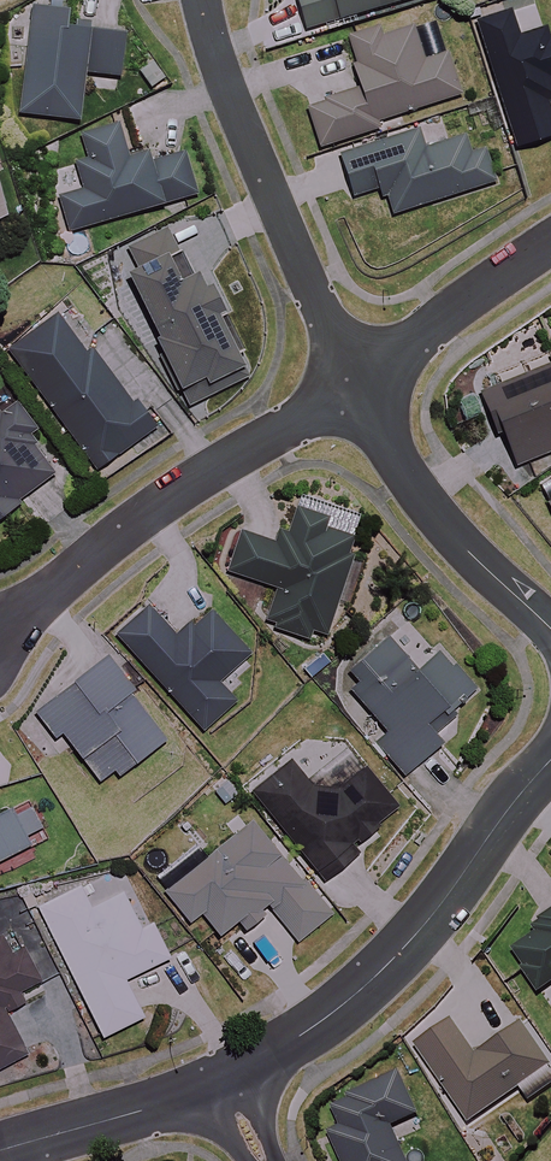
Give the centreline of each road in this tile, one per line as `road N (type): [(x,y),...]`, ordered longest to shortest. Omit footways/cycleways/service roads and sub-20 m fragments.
road 1 (tertiary): [(550,758),(384,967),(317,1025),(223,1081)]
road 2 (residential): [(0,632),(138,519),(356,381)]
road 3 (residential): [(356,381),(283,230),(216,63),(200,0)]
road 4 (residential): [(550,629),(437,515),(356,381)]
road 5 (residential): [(550,239),(356,381)]
road 6 (tertiary): [(223,1081),(0,1151)]

